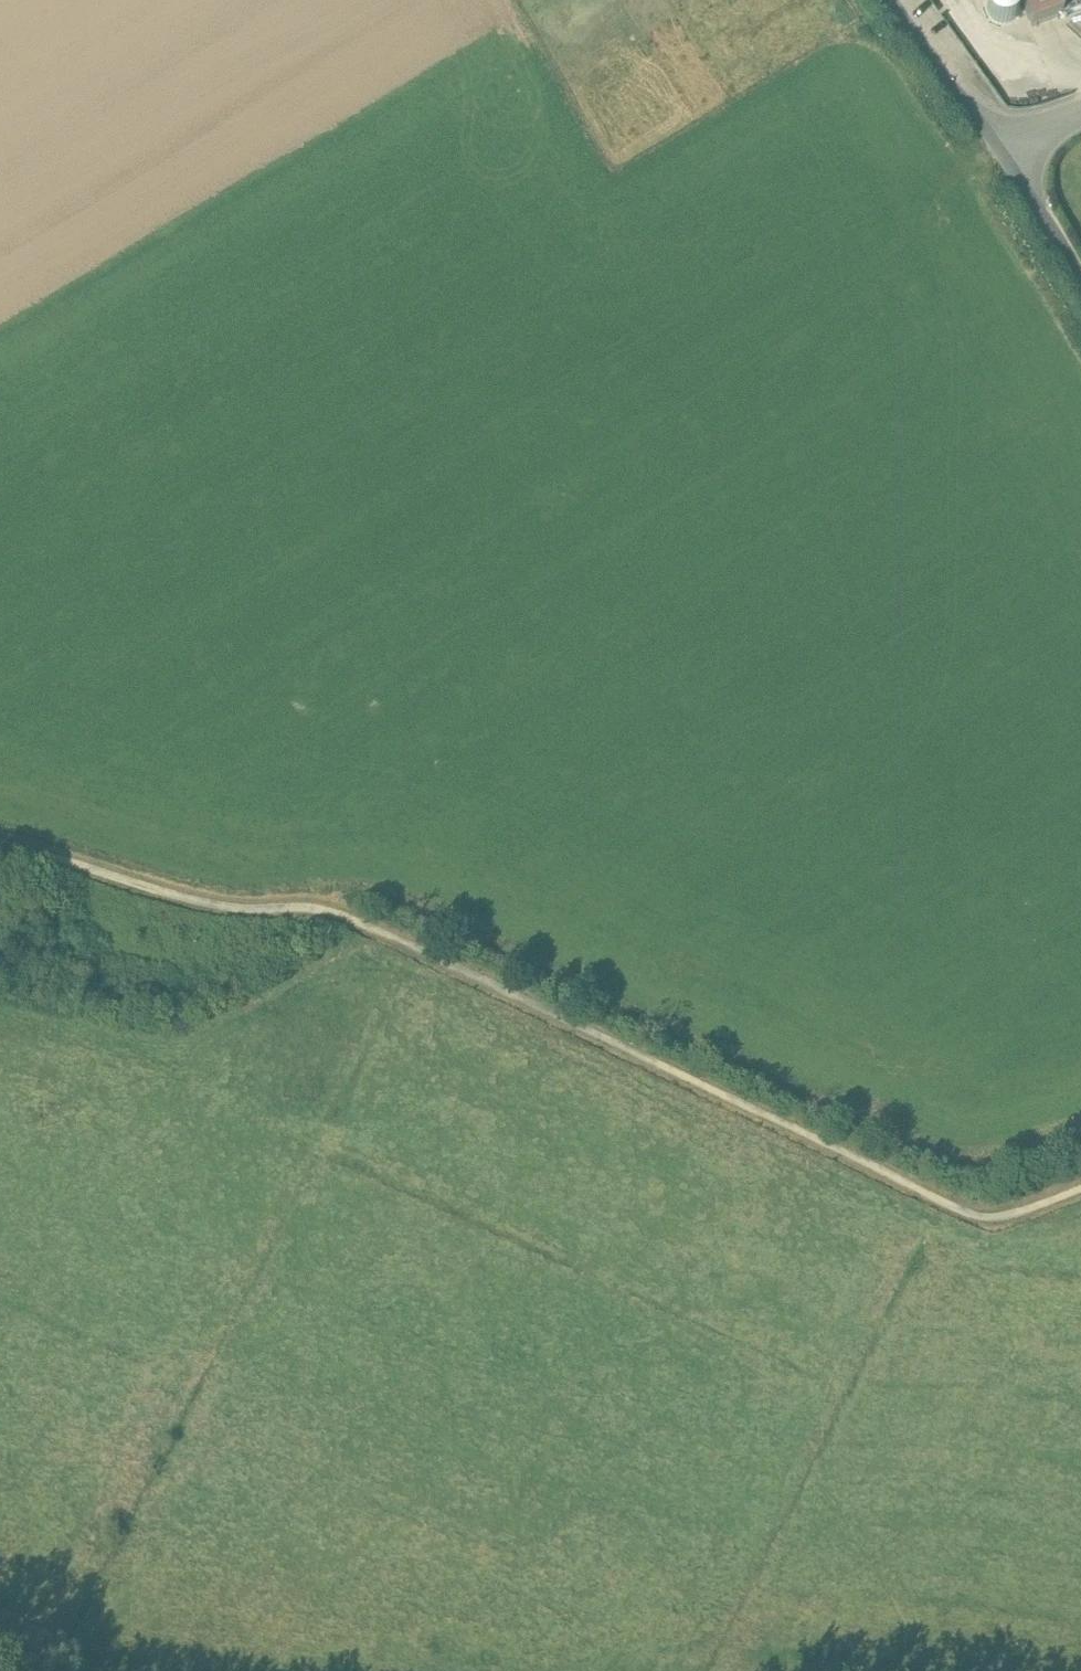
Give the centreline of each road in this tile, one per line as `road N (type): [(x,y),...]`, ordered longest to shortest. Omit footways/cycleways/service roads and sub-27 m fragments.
road 1 (residential): [(899,0),(1008,148)]
road 2 (residential): [(1008,148),(1080,274)]

